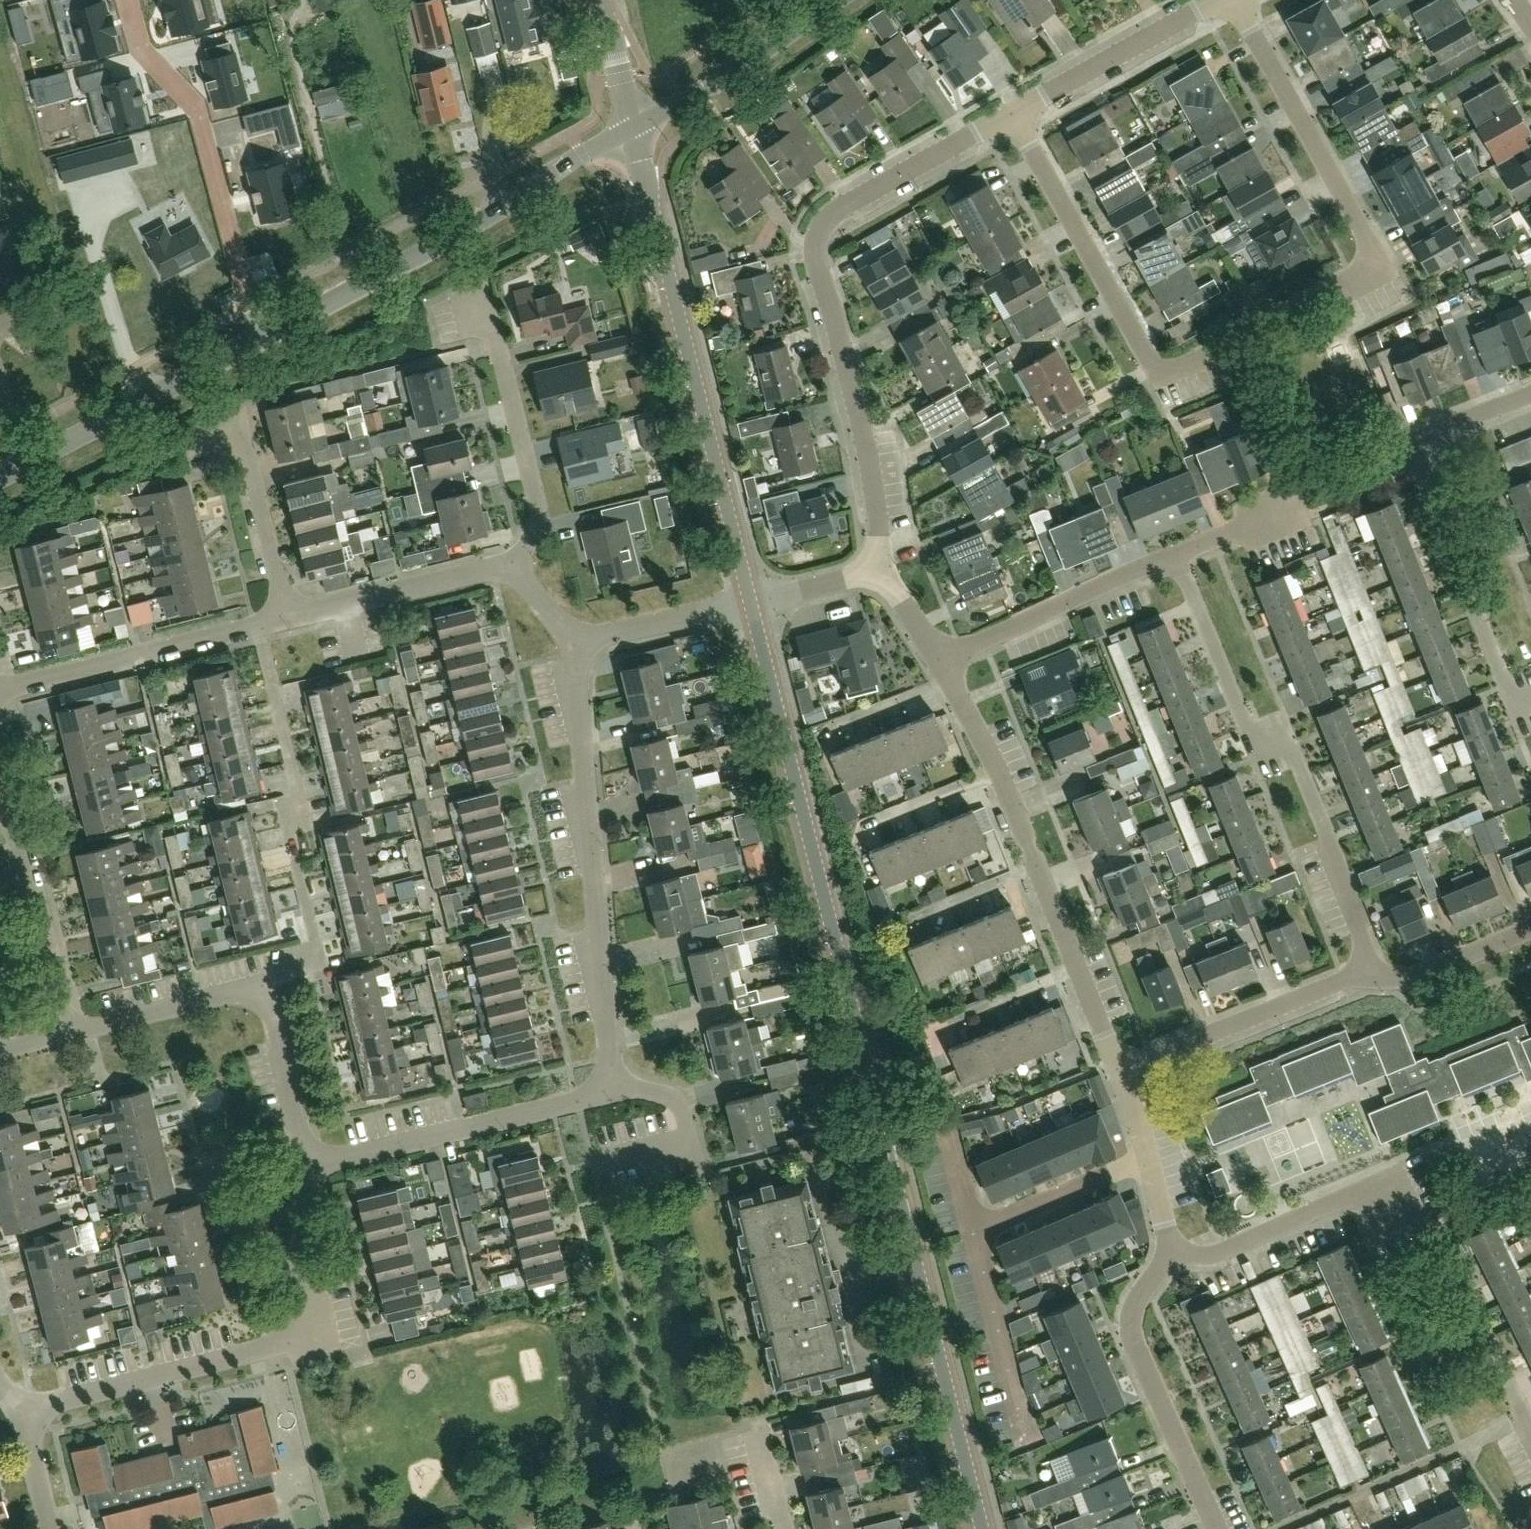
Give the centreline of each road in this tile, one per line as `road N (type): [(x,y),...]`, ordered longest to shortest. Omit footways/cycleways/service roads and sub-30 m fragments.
road 1 (tertiary): [(982,1528),(750,602)]
road 2 (residential): [(1011,114),(1159,377),(1377,268),(1234,0)]
road 3 (residential): [(313,1165),(614,1089),(575,667),(586,647)]
road 4 (residential): [(1011,114),(825,215),(817,232),(868,437),(877,571)]
road 5 (residential): [(1530,1444),(1398,1198),(1373,1190),(1225,1254),(1168,1256)]
road 6 (tertiary): [(750,602),(632,128)]
road 7 (residential): [(1379,977),(1297,755),(1244,724),(1178,557)]
road 8 (residential): [(18,1412),(259,1355),(281,1339),(296,1312),(303,1193),(313,1165)]
road 9 (residential): [(1119,1072),(997,768),(944,664)]
road 10 (tertiary): [(632,128),(253,342)]
road 11 (residential): [(247,986),(303,960),(316,943),(285,816),(300,802),(257,627)]
road 12 (residential): [(1530,695),(1503,676),(1412,486),(1411,459),(1425,432),(1530,393)]
road 13 (residential): [(253,342),(192,107),(143,45),(131,0)]
road 14 (residential): [(511,574),(535,532),(538,506),(496,341),(466,288)]
road 15 (residential): [(1213,1528),(1137,1354),(1133,1326),(1144,1290),(1168,1256)]
road 16 (tertiary): [(253,342),(0,478)]
road 17 (residential): [(1119,1072),(1351,977),(1379,977)]
road 18 (residential): [(0,690),(257,627)]
road 19 (residential): [(944,664),(1178,557)]
road 20 (residential): [(1228,0),(1011,114)]
road 21 (tertiary): [(632,128),(835,0)]
road 22 (residential): [(65,1035),(5,803)]
road 23 (residential): [(290,619),(484,572),(511,574)]
road 24 (residential): [(290,619),(244,446),(219,423)]
road 25 (residential): [(247,986),(269,1012),(313,1165)]
road 26 (residential): [(1147,1159),(973,1234)]
road 27 (residential): [(65,1035),(247,986)]
road 28 (residential): [(586,647),(750,602)]
road 29 (residential): [(1379,977),(1409,978),(1530,930)]
road 30 (unclassified): [(632,128),(602,0)]
road 31 (residential): [(877,571),(750,602)]
road 32 (residential): [(1178,557),(1289,506)]
road 33 (residential): [(50,1528),(18,1412)]

